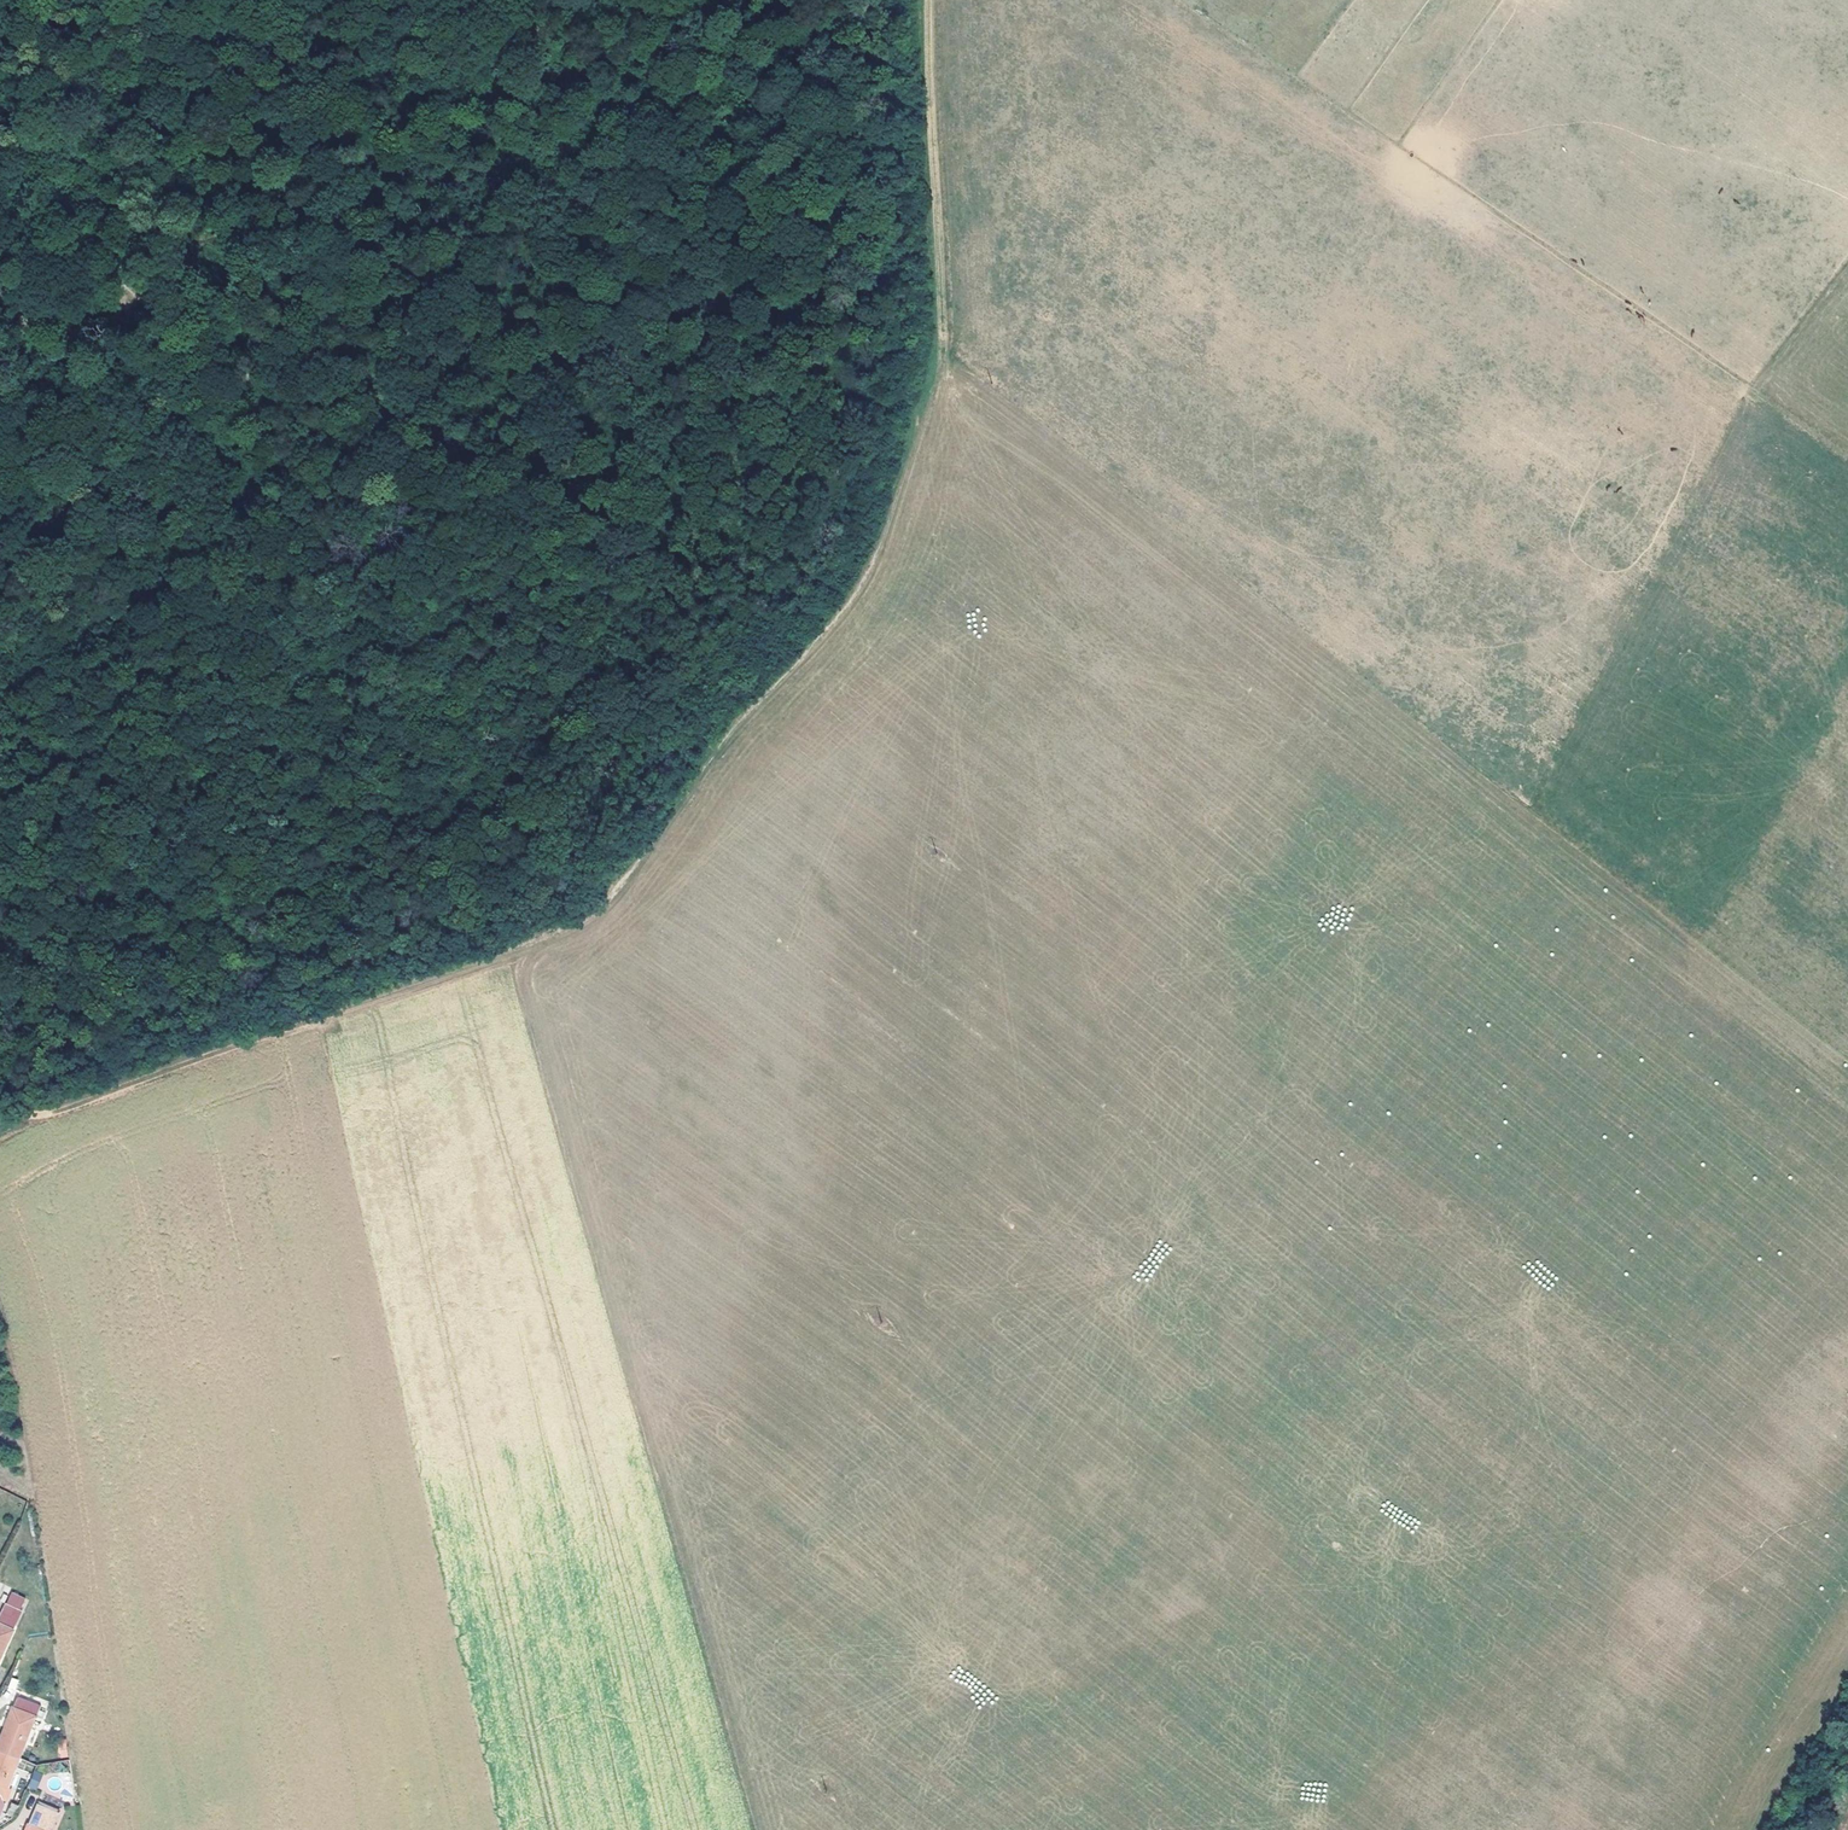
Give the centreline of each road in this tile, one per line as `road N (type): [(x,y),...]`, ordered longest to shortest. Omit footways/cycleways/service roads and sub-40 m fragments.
road 1 (track): [(931,0),(952,332),(890,545),(852,610),(723,750),(624,895),(582,932),(551,945),(62,1111),(0,1109)]
road 2 (track): [(43,175),(662,702)]
road 3 (track): [(43,175),(171,0)]

